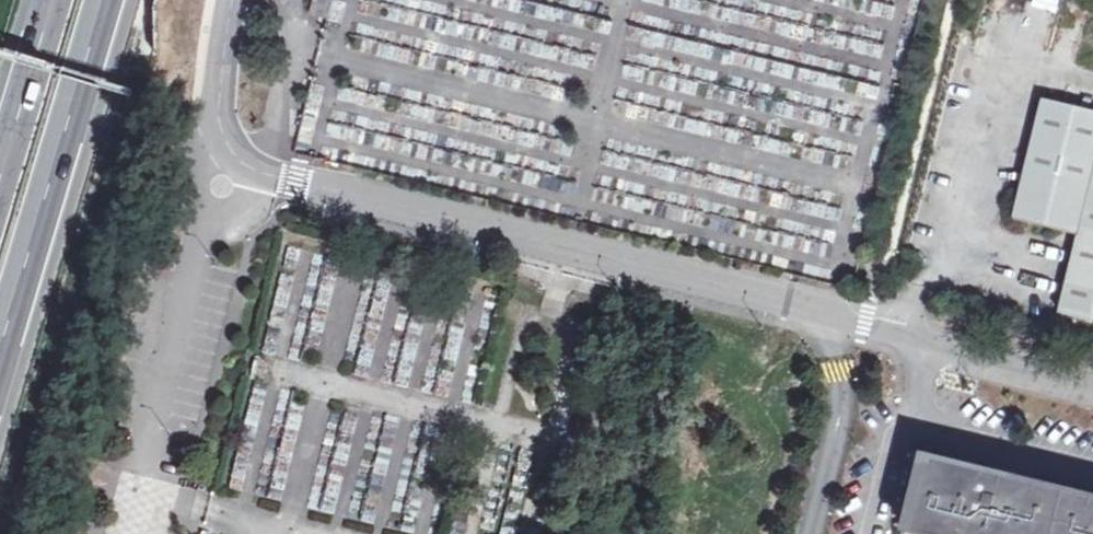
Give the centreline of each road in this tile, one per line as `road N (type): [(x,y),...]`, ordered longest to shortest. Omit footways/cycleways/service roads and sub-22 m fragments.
road 1 (unclassified): [(246,168),(1092,377)]
road 2 (motorway): [(0,344),(102,0)]
road 3 (unclassified): [(141,438),(183,271),(214,208),(246,168)]
road 4 (motorway): [(52,0),(0,175)]
road 5 (unclassified): [(231,0),(215,118),(246,168)]

